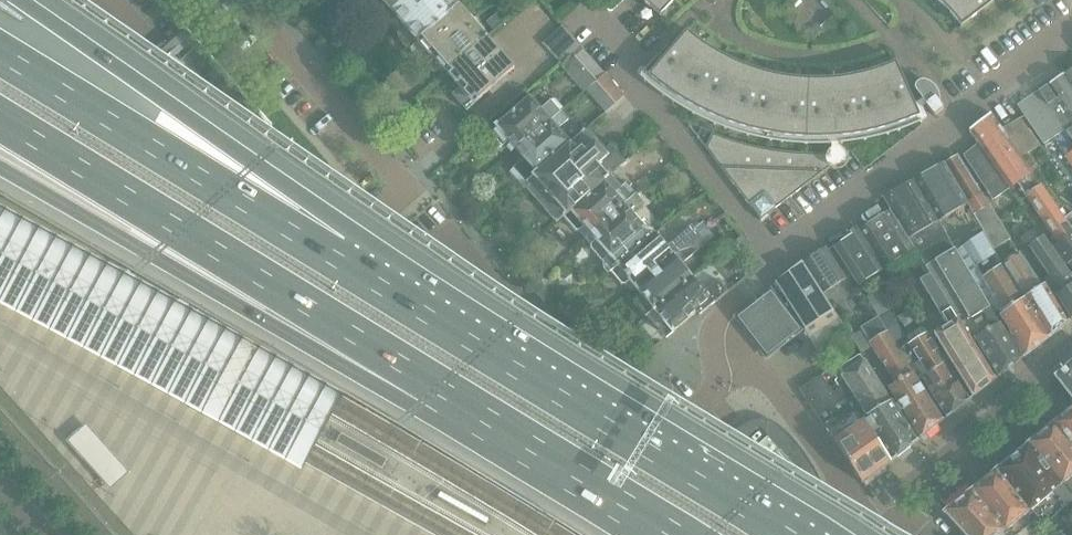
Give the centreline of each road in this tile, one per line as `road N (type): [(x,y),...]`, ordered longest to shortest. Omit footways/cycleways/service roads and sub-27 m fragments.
road 1 (motorway): [(784,534),(331,260)]
road 2 (motorway): [(0,121),(452,396)]
road 3 (motorway): [(0,165),(452,396)]
road 4 (motorway): [(331,260),(172,98),(29,0)]
road 5 (motorway): [(331,260),(0,57)]
road 6 (residential): [(1071,26),(800,238),(780,263)]
road 7 (residential): [(876,534),(775,389),(719,361),(712,334),(719,315),(780,263)]
road 8 (residential): [(780,263),(628,81),(632,52),(587,2)]
road 9 (motorway): [(452,396),(681,534)]
road 10 (residential): [(410,190),(241,0)]

